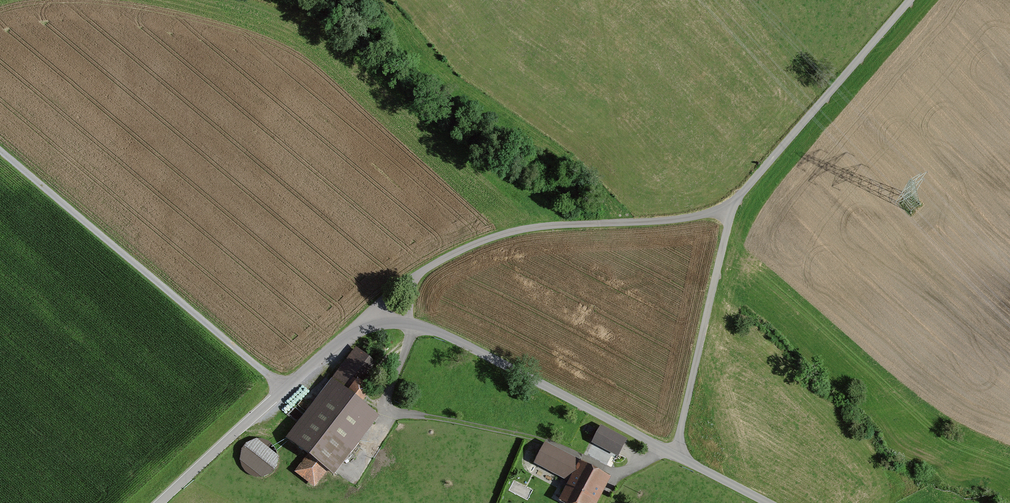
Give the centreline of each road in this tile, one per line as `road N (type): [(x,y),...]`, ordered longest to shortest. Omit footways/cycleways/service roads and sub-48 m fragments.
road 1 (track): [(0,151),(284,389)]
road 2 (residential): [(676,455),(440,333),(394,323),(354,333)]
road 3 (residential): [(736,200),(676,455)]
road 4 (residential): [(161,502),(354,333)]

